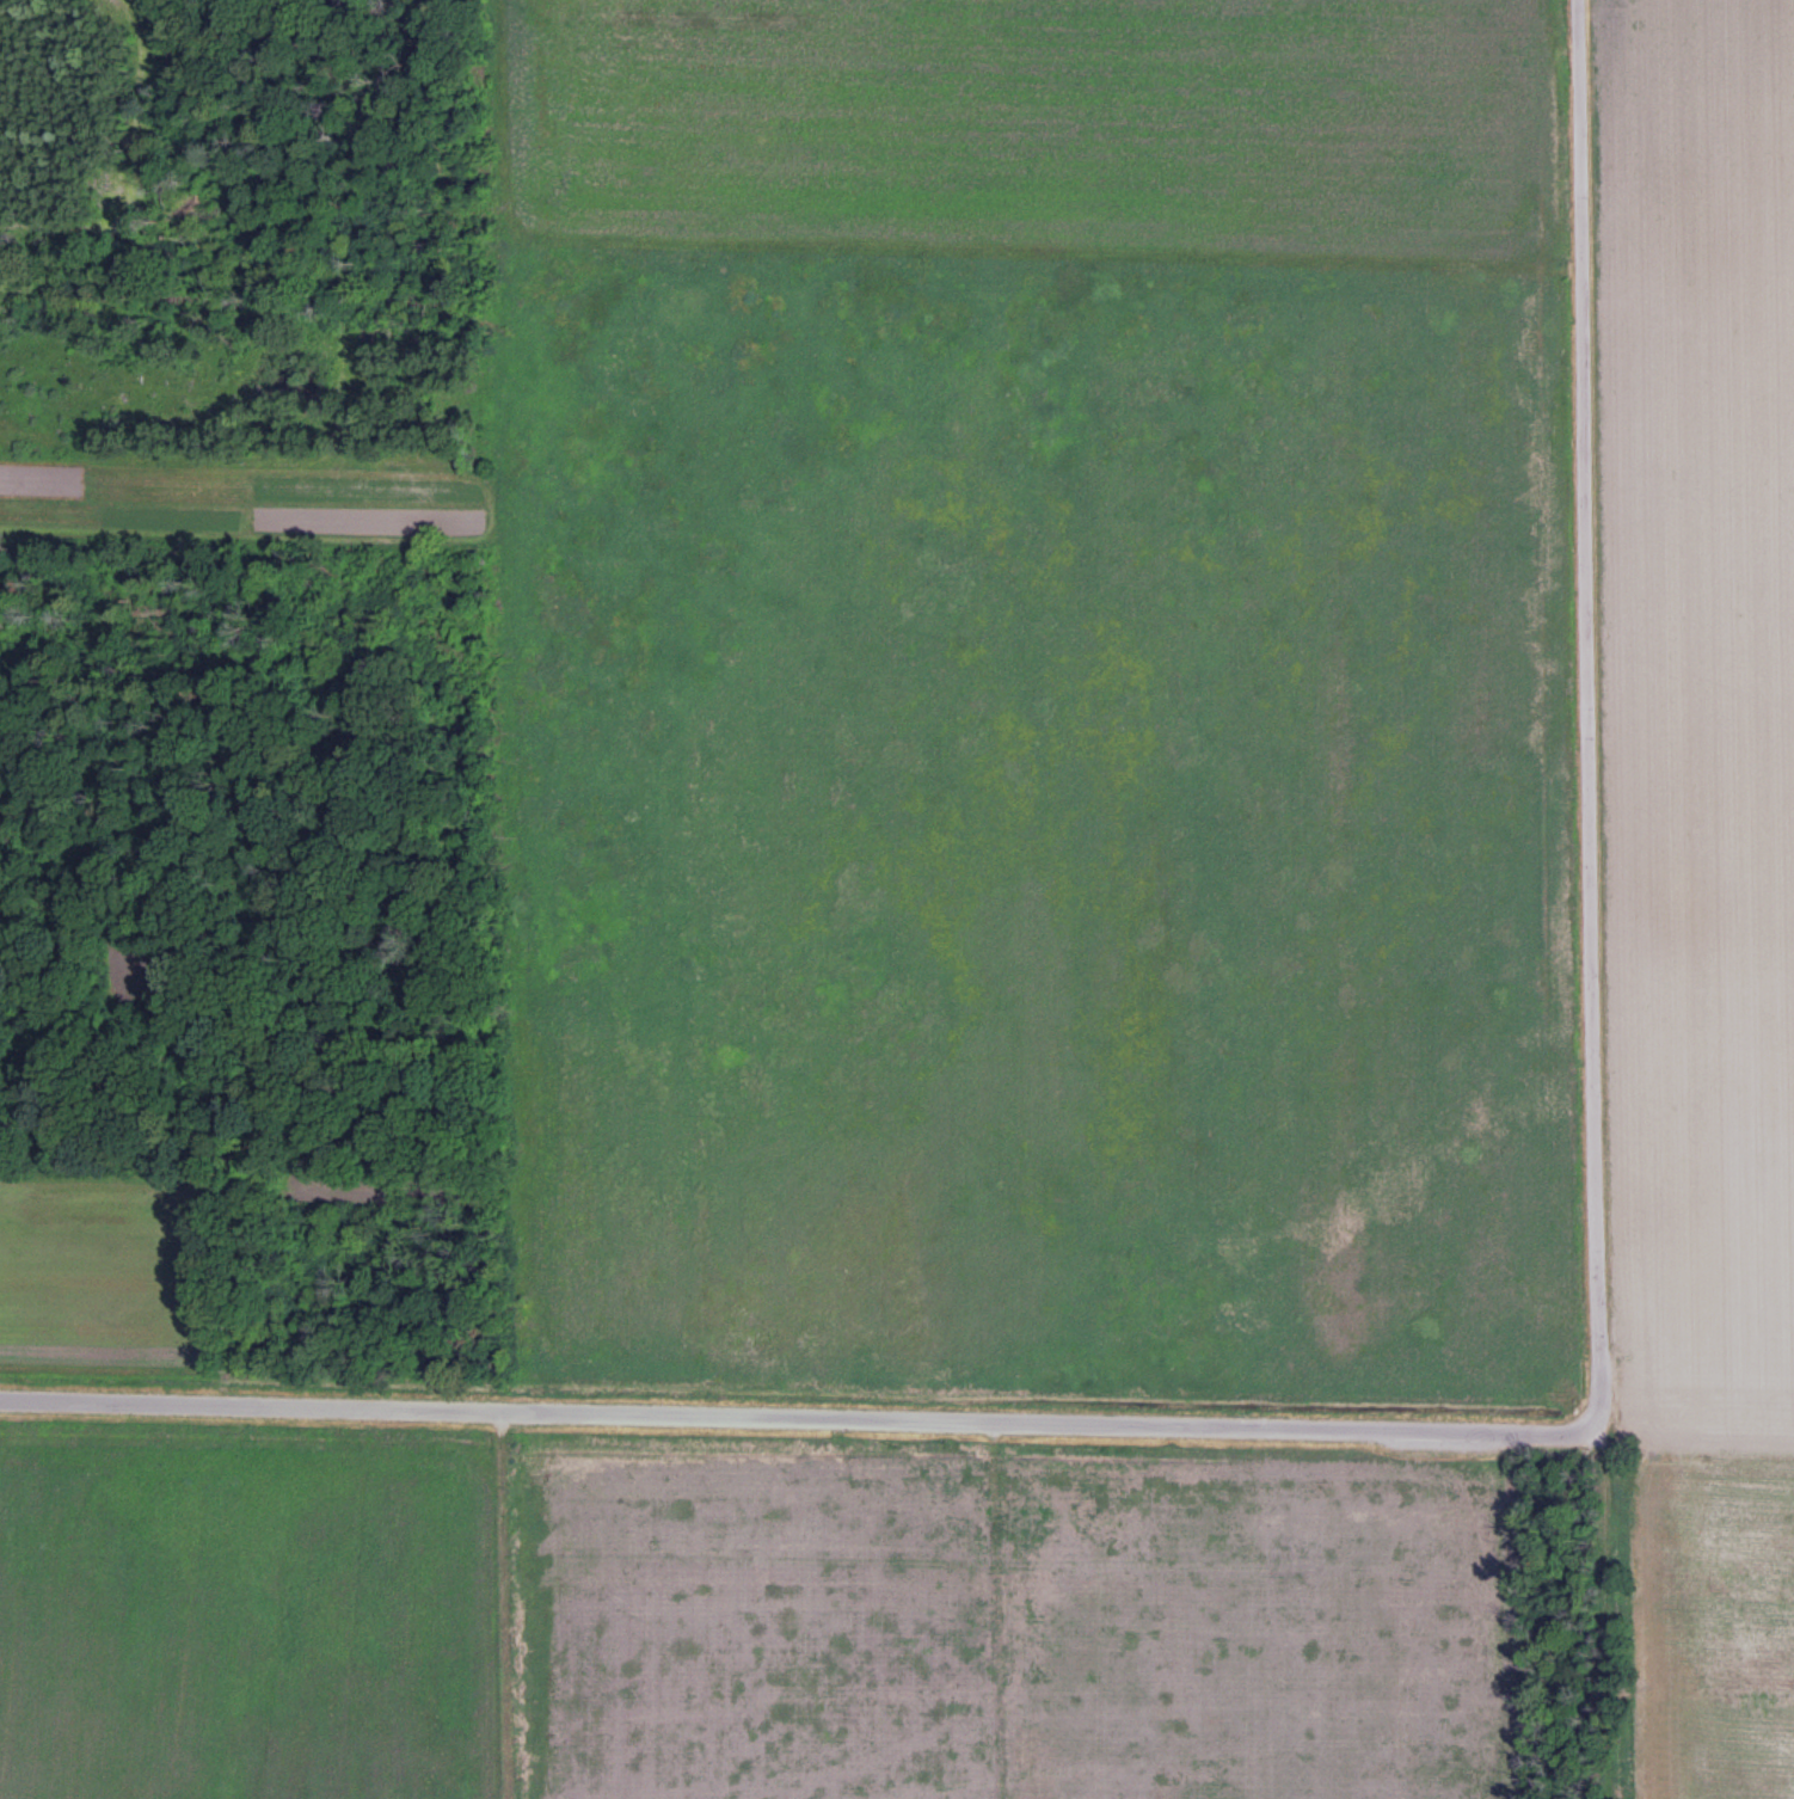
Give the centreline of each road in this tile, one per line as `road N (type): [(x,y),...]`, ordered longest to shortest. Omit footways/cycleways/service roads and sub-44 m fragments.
road 1 (residential): [(0,1398),(1562,1430),(1595,1424)]
road 2 (residential): [(1578,0),(1602,1413),(1595,1424)]
road 3 (residential): [(1595,1424),(1606,1448),(1608,1798)]

